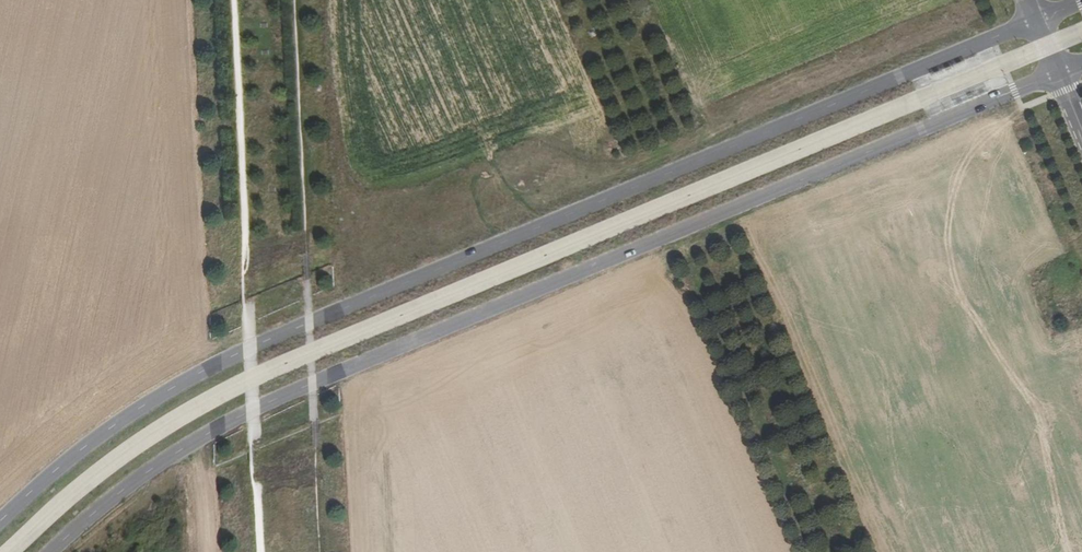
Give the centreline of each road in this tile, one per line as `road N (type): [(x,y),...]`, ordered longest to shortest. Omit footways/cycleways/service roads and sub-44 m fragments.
road 1 (unclassified): [(1036,20),(221,361),(83,448),(0,521)]
road 2 (unclassified): [(50,551),(150,468),(254,410),(1057,73)]

